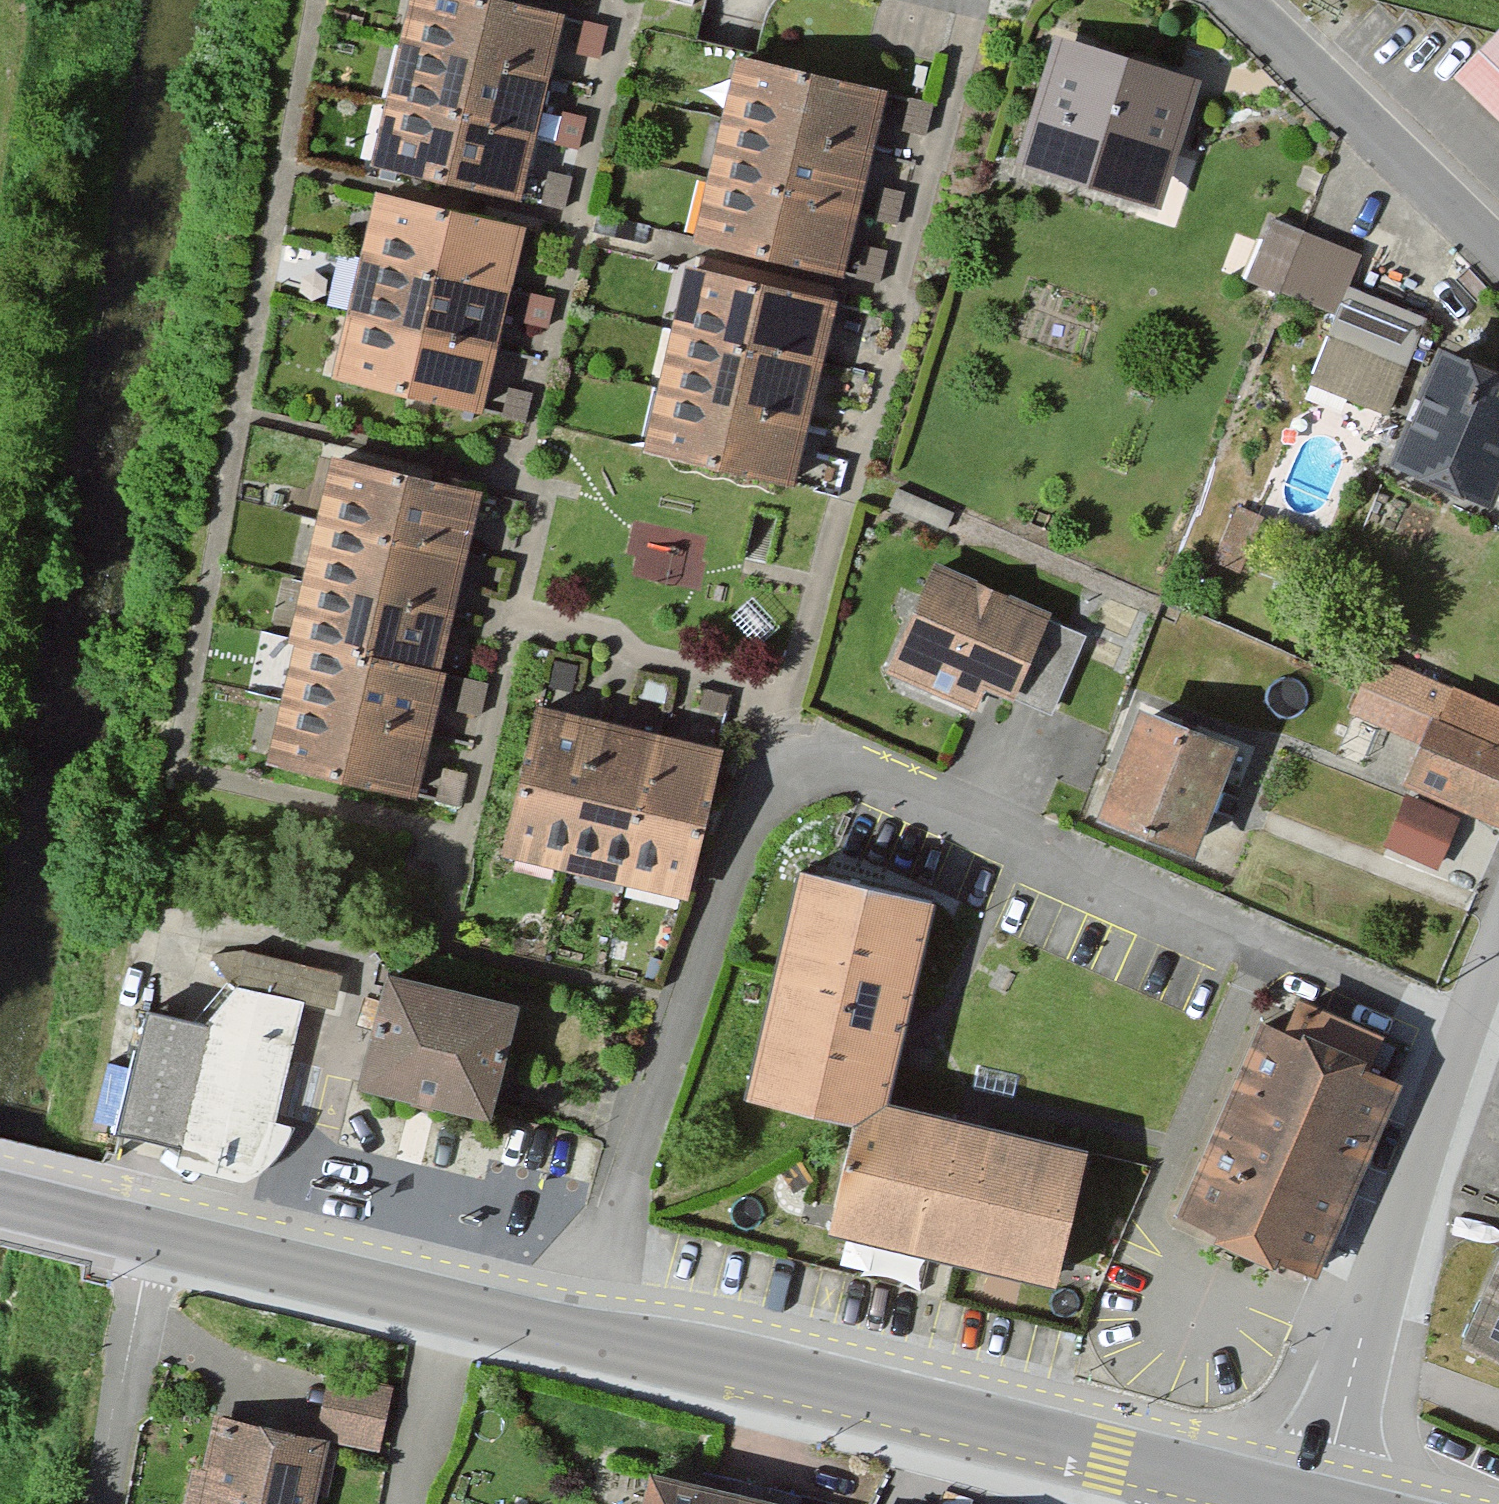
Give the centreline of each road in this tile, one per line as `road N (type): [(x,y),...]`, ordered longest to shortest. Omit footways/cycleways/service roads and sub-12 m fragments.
road 1 (residential): [(585,1334),(745,829),(789,787),(861,773),(906,788),(1459,1036)]
road 2 (secondary): [(585,1334),(1271,1493)]
road 3 (residential): [(1318,1503),(1362,1338),(1459,1036)]
road 4 (secondary): [(151,1235),(585,1334)]
road 5 (residential): [(1498,248),(1232,0)]
road 6 (residential): [(151,1235),(101,1503)]
road 7 (secondary): [(0,1197),(151,1235)]

